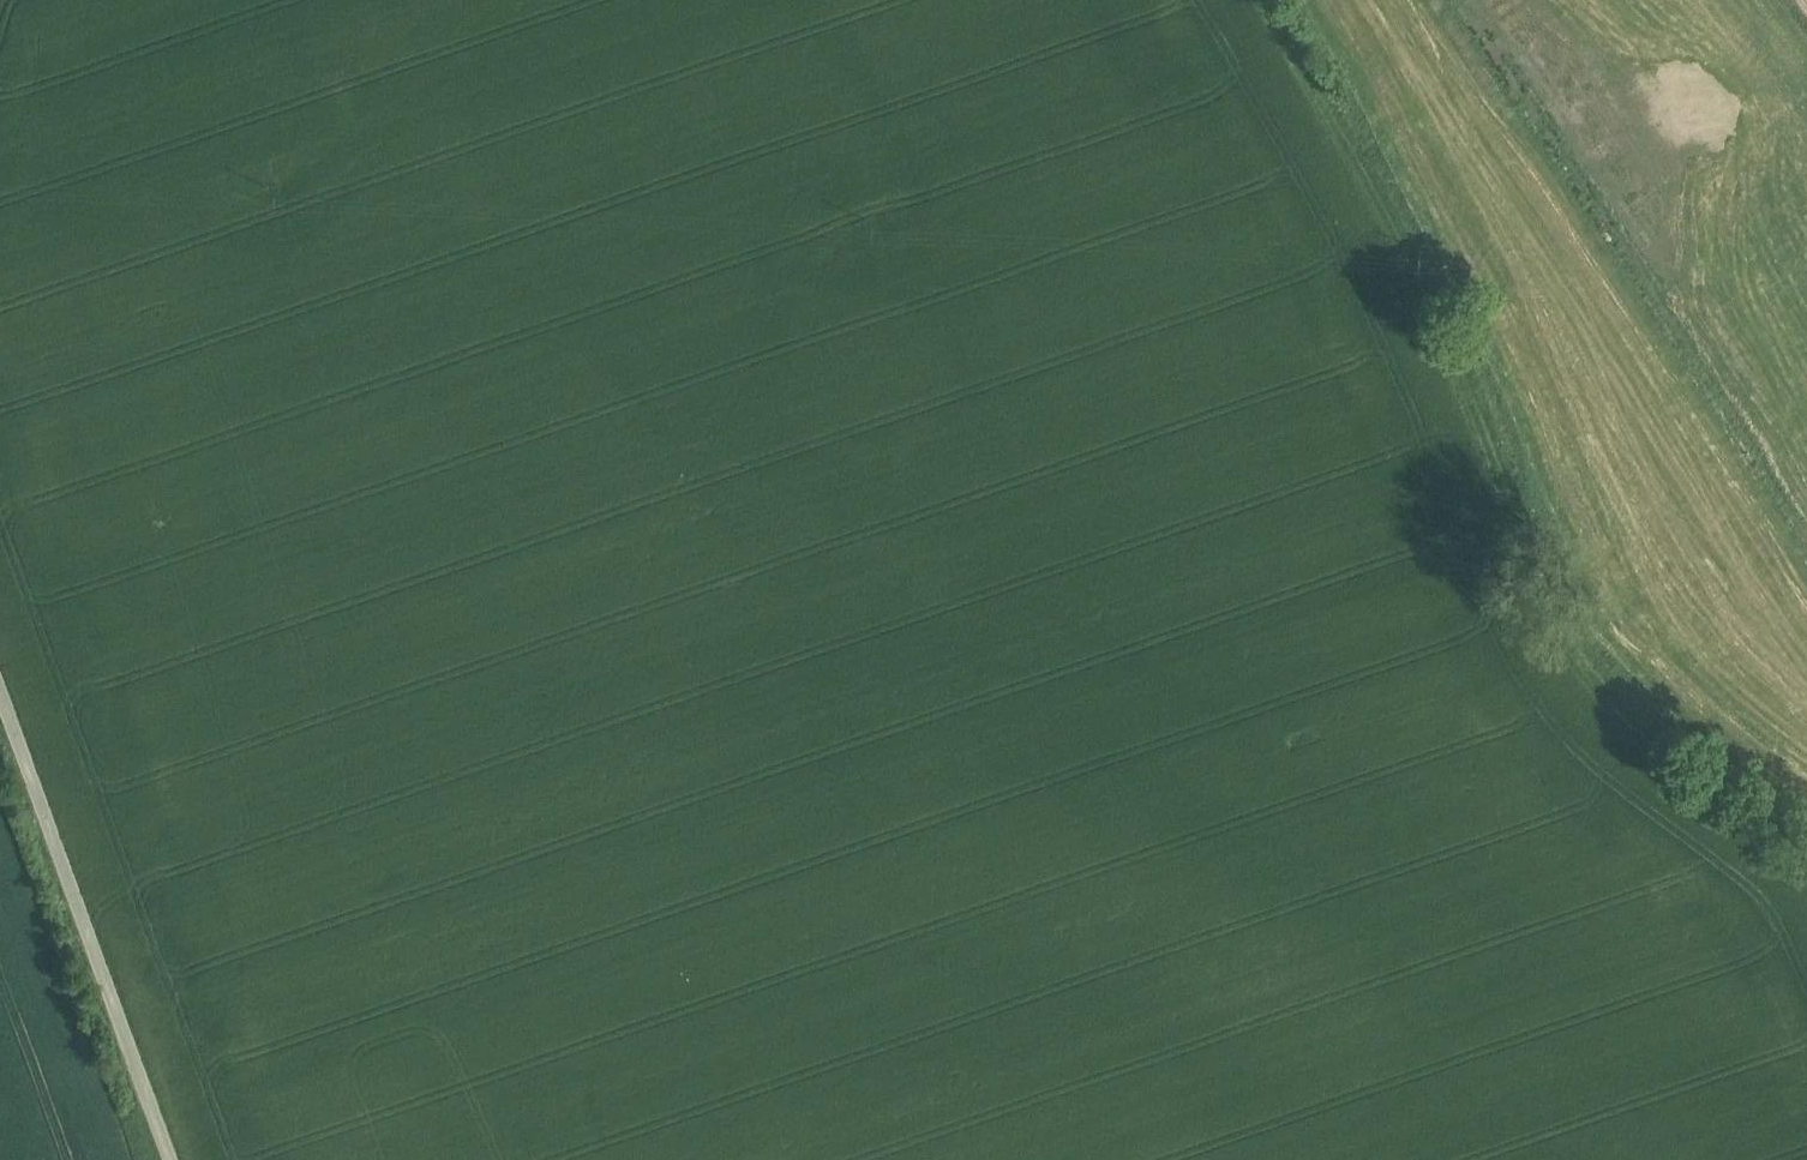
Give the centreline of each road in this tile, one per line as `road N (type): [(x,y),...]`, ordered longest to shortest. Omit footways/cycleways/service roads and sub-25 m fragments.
road 1 (track): [(1806,868),(1760,810),(1595,683),(1487,455),(1382,195),(1265,0)]
road 2 (track): [(0,679),(176,1159)]

